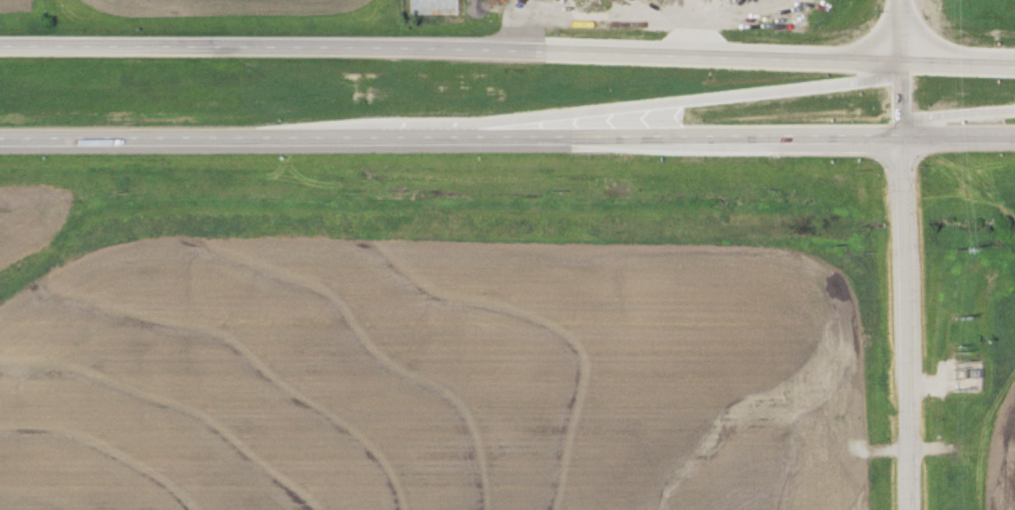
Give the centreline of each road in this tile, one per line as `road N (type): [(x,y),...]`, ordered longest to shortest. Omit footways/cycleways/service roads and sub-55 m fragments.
road 1 (trunk): [(899,61),(0,49)]
road 2 (trunk): [(0,141),(896,139)]
road 3 (trunk): [(375,141),(863,81),(899,61)]
road 4 (tertiary): [(906,509),(896,139)]
road 5 (trunk): [(1014,111),(916,120),(896,139)]

